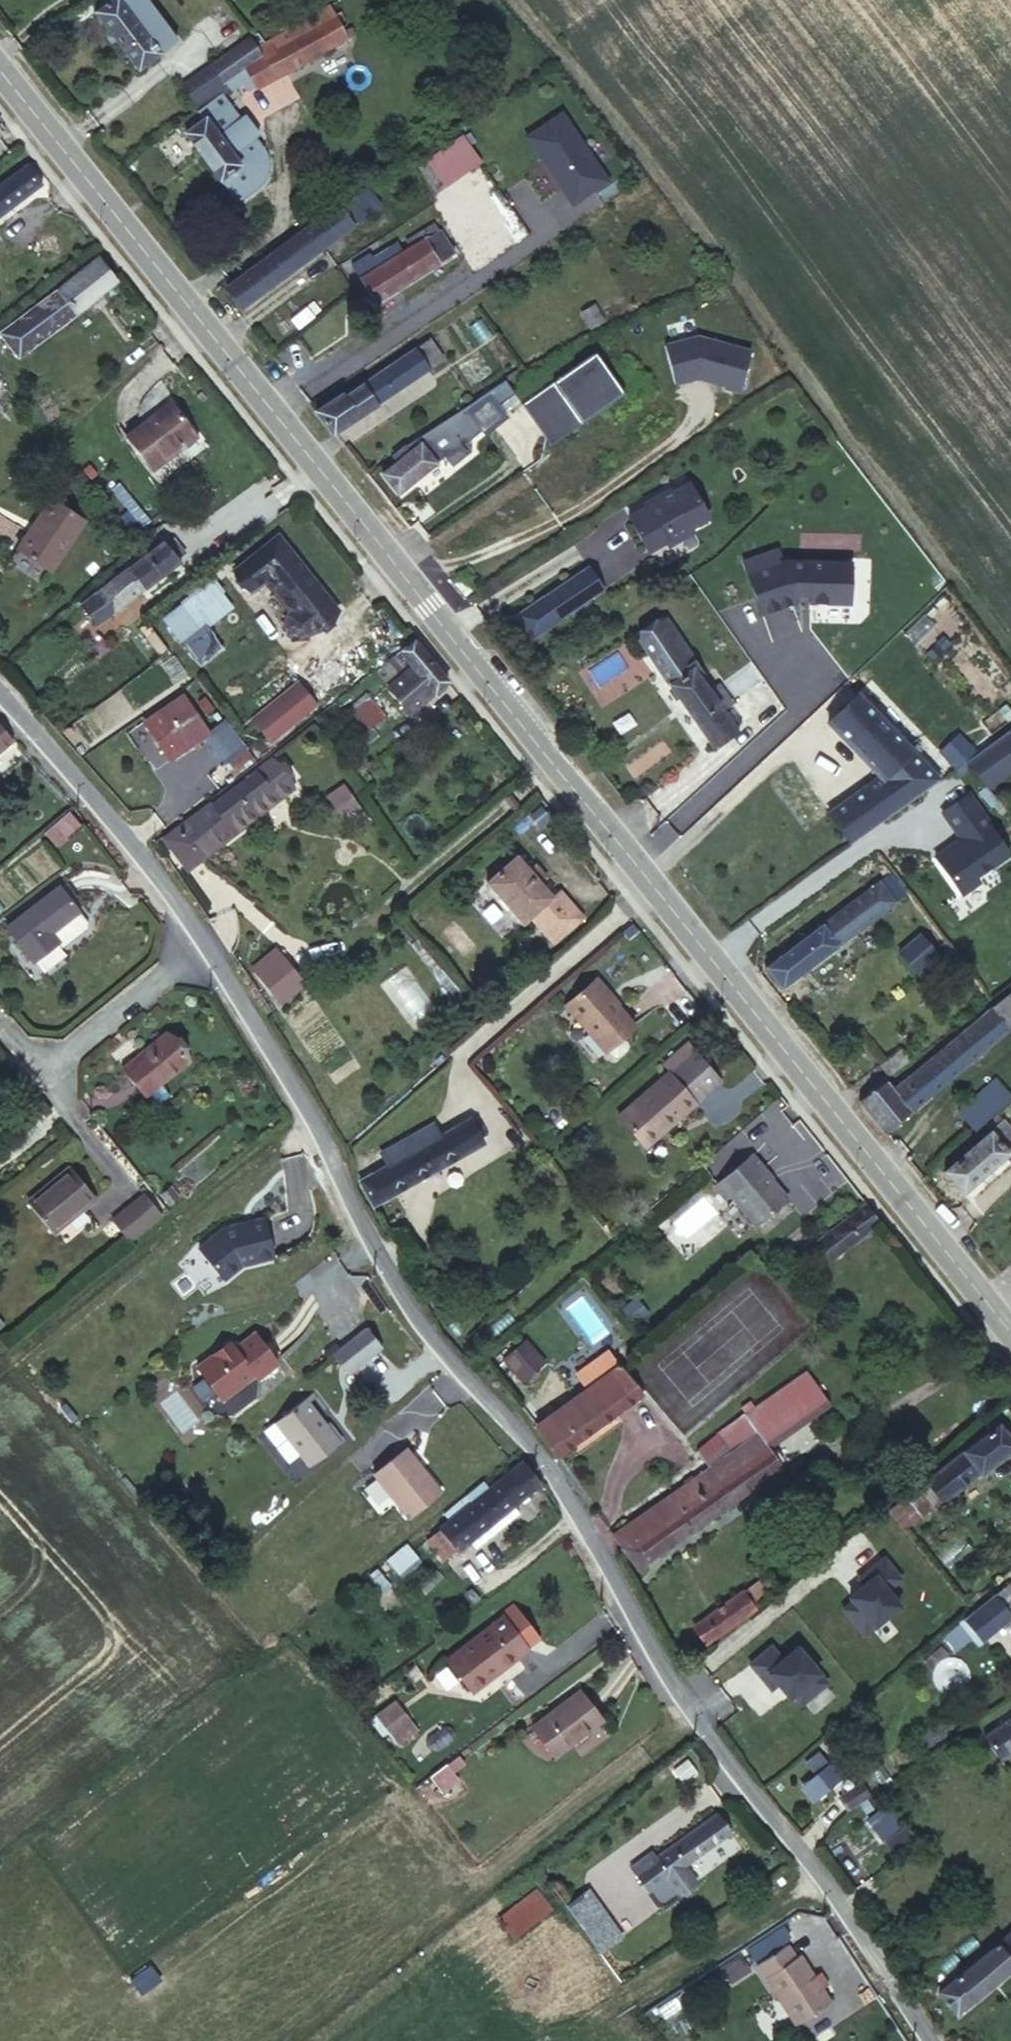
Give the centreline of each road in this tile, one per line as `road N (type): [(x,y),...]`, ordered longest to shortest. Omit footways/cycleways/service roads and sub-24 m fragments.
road 1 (secondary): [(0,69),(1010,1330)]
road 2 (residential): [(203,924),(417,1324),(537,1455),(670,1689),(927,2040)]
road 3 (track): [(509,0),(701,241),(795,381),(1010,666)]
road 4 (residential): [(0,708),(203,924)]
road 5 (residential): [(36,1072),(203,924)]

